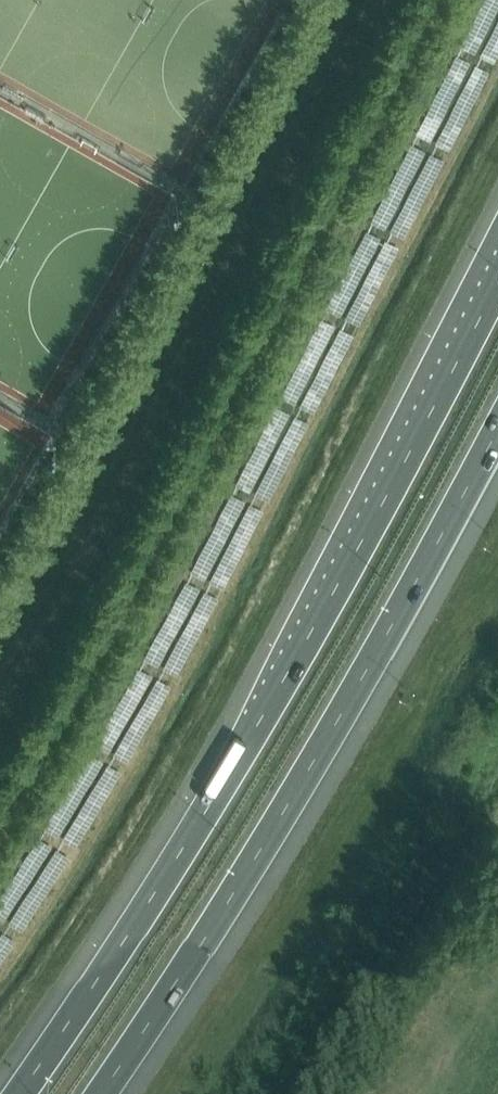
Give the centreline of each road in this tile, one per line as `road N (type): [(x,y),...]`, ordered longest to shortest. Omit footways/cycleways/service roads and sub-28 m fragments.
road 1 (motorway): [(497,284),(261,719),(139,920),(19,1093)]
road 2 (motorway): [(100,1093),(194,959),(497,428)]

